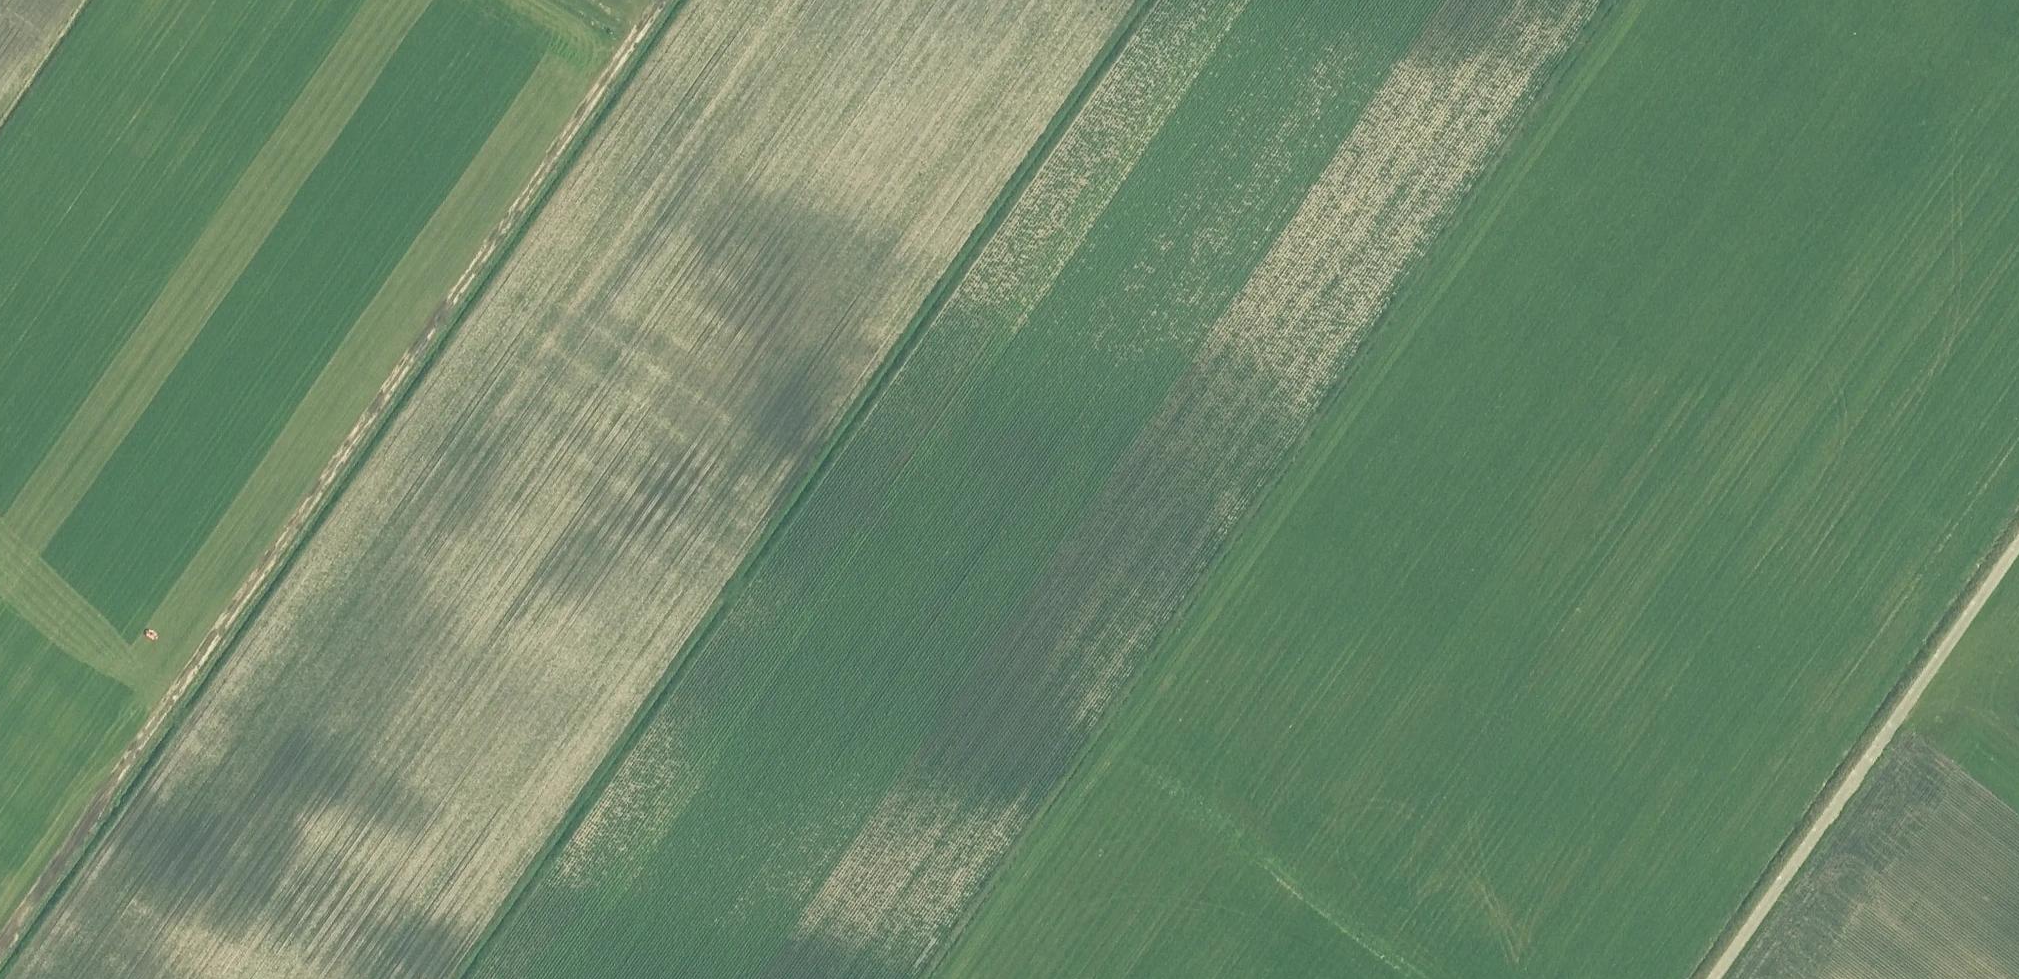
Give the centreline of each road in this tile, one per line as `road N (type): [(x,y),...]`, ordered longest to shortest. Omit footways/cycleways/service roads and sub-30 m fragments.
road 1 (track): [(2018,547),(1714,978)]

